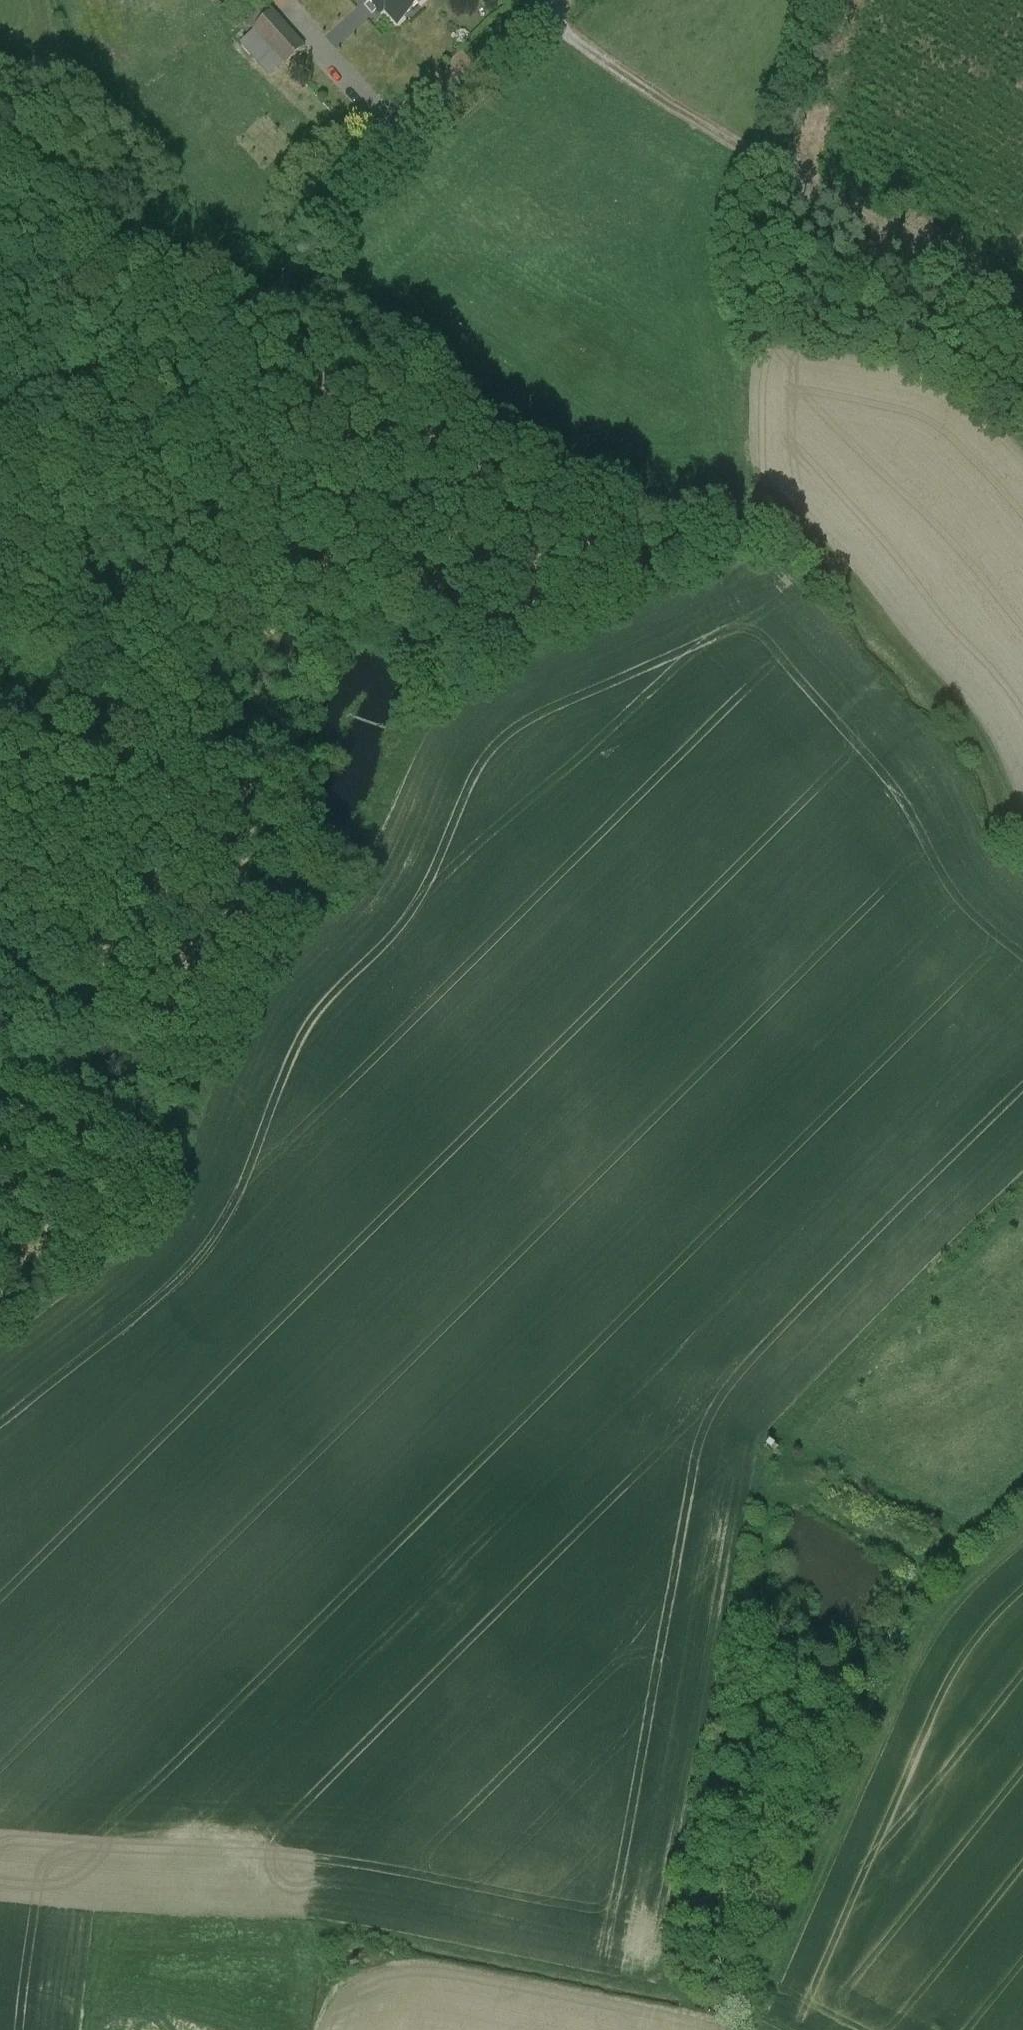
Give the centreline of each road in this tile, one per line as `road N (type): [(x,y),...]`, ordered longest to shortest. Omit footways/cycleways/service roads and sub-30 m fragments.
road 1 (unclassified): [(559,0),(315,215),(0,716)]
road 2 (track): [(545,13),(1022,317)]

